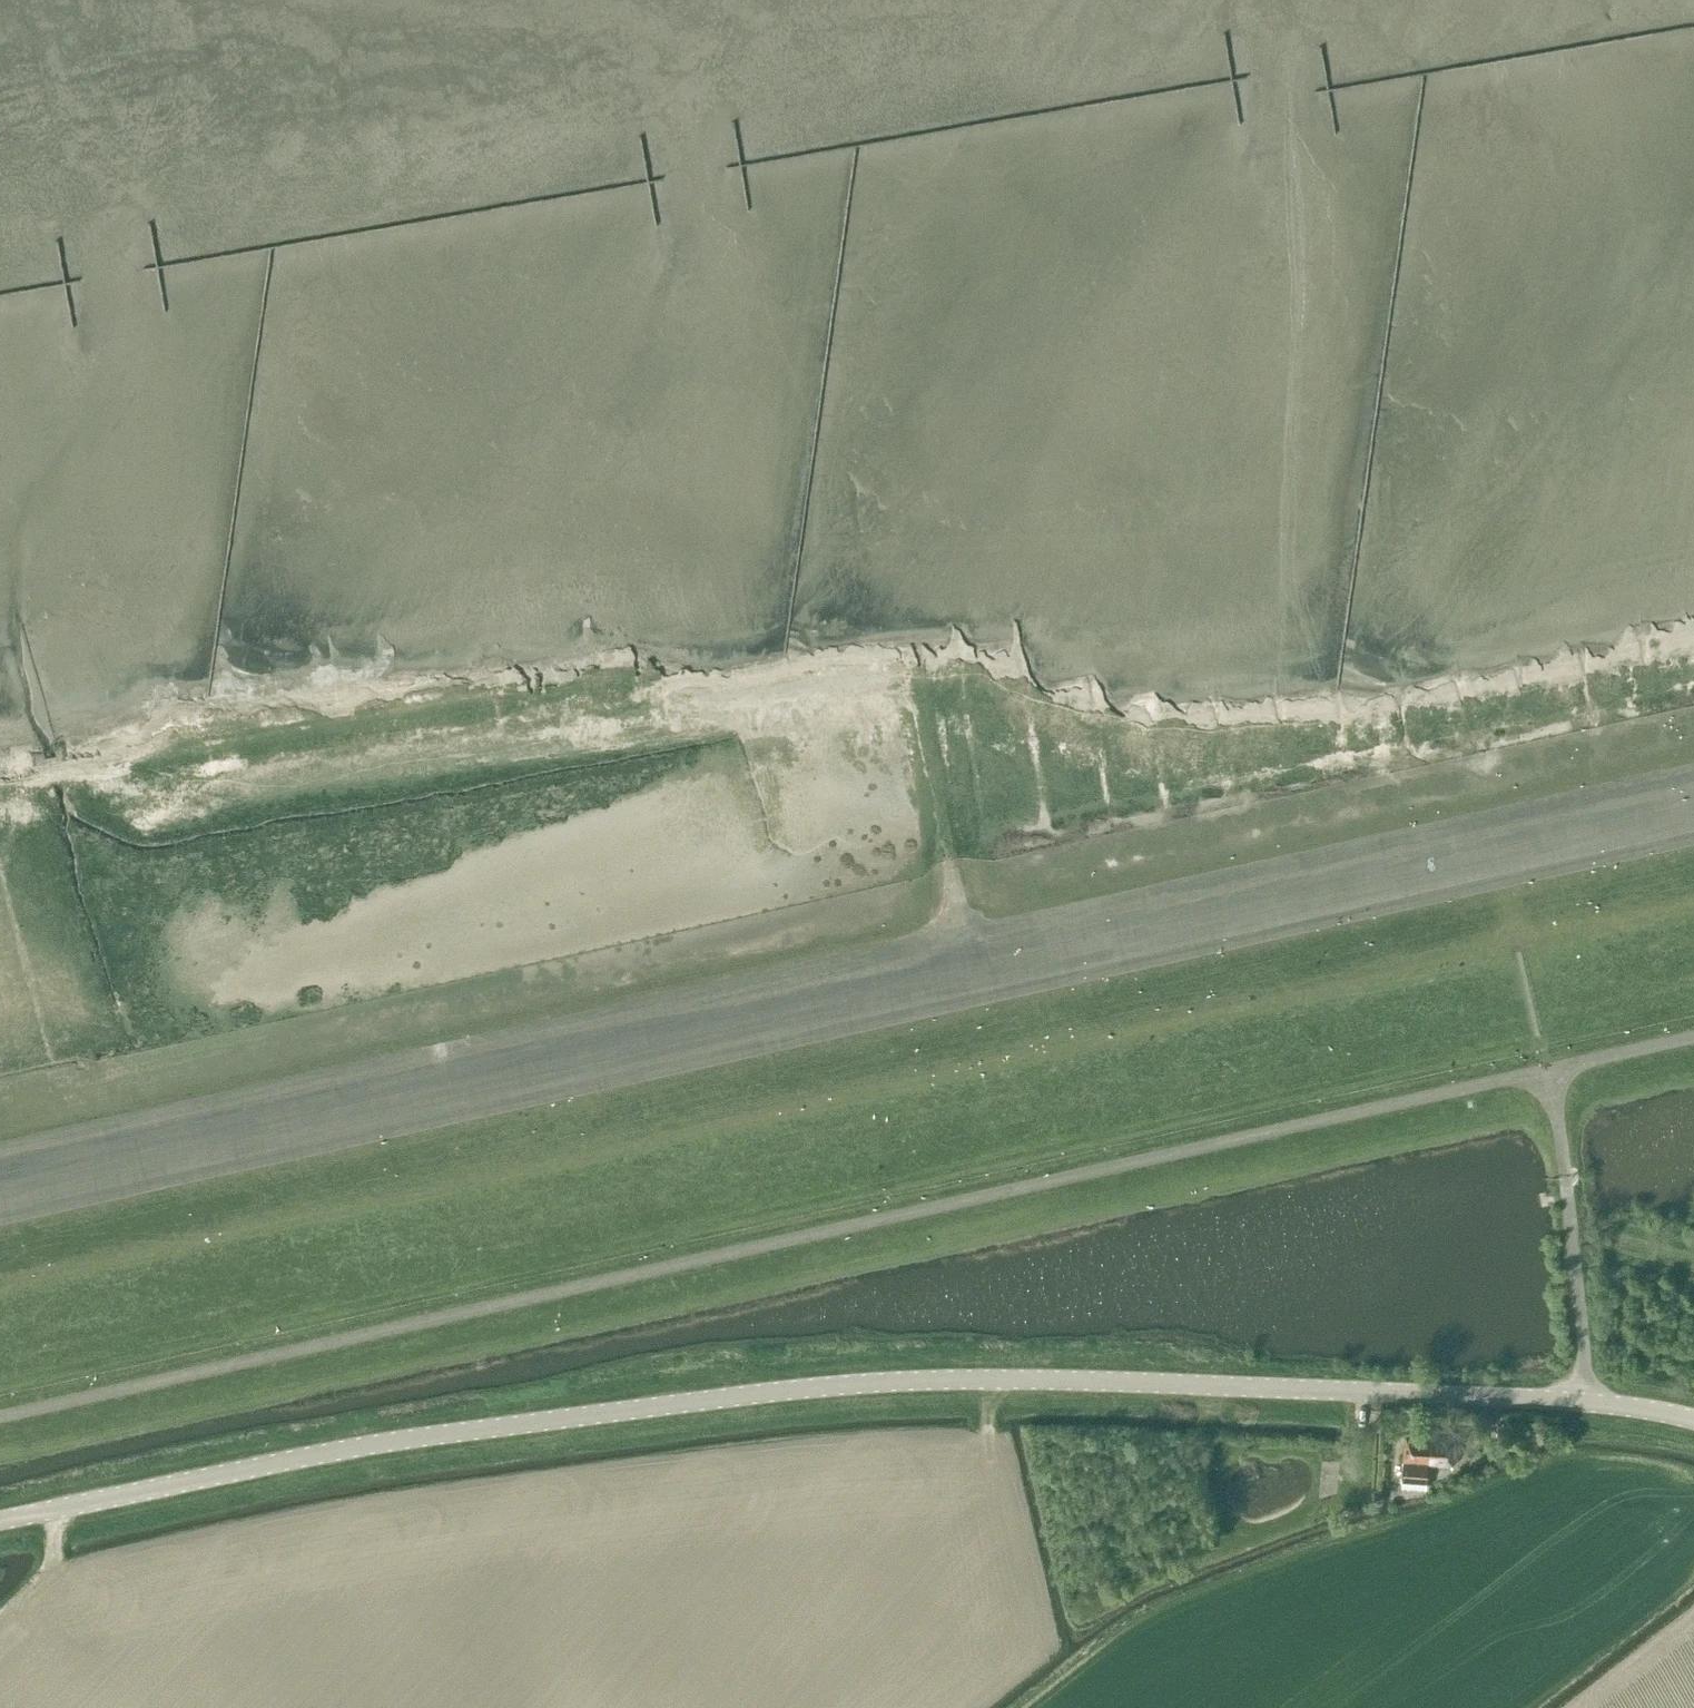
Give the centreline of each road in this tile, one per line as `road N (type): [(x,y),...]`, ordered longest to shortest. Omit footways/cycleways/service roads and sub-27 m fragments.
road 1 (track): [(0,1214),(1693,838)]
road 2 (tertiary): [(0,1521),(410,1438),(888,1379),(1092,1379),(1587,1400)]
road 3 (unclassified): [(1587,1400),(1565,1177)]

